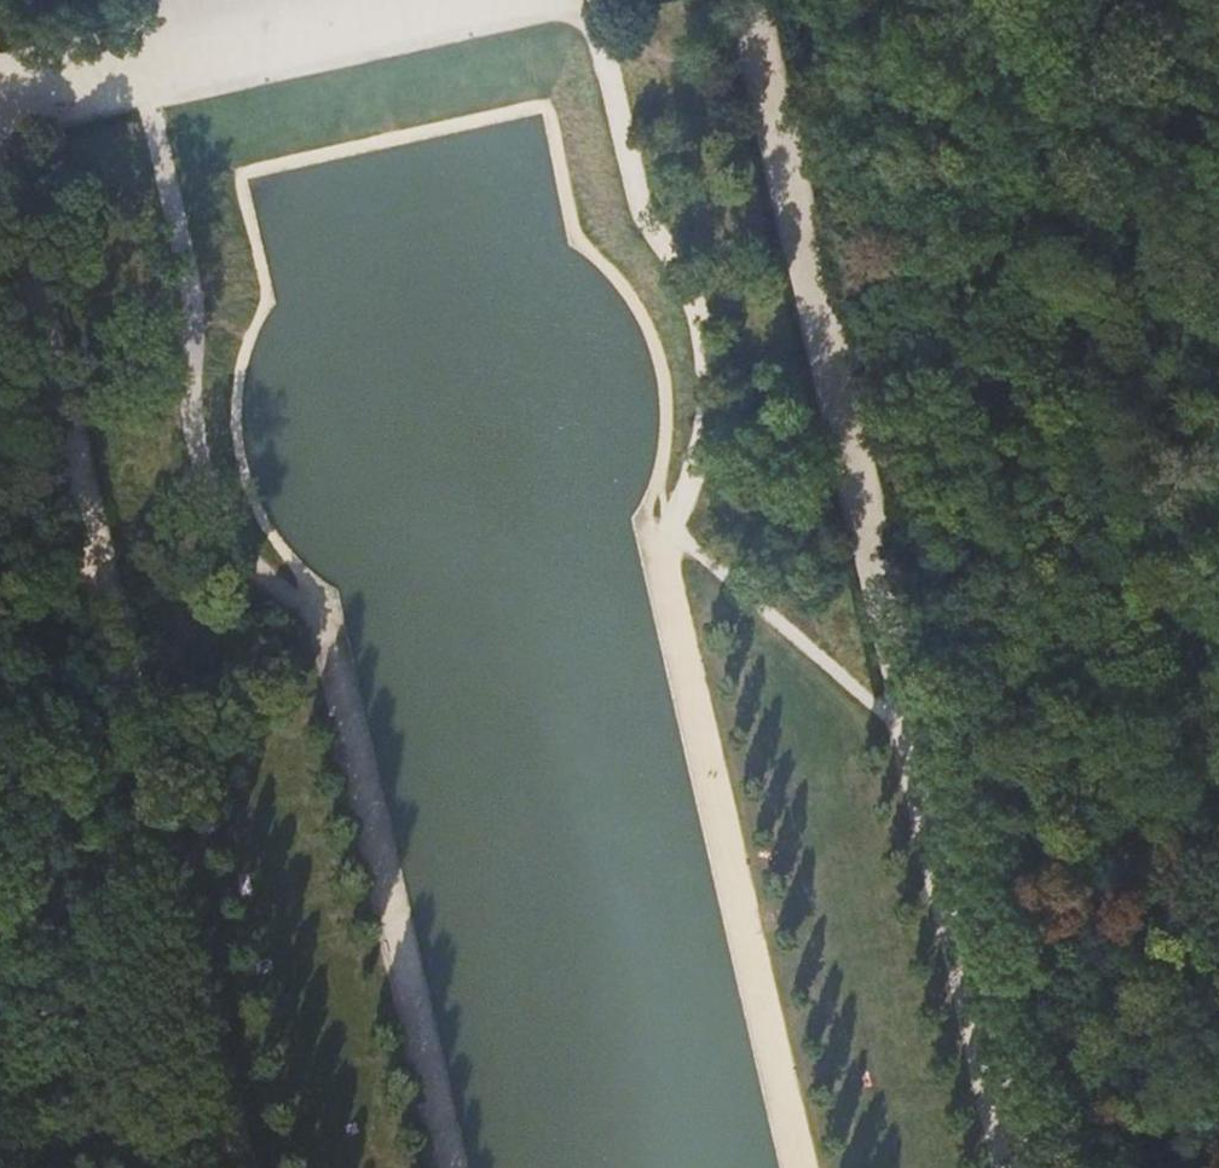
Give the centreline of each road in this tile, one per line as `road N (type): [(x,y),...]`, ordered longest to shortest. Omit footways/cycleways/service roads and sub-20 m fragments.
road 1 (track): [(751,69),(998,1167)]
road 2 (track): [(223,1119),(0,190)]
road 3 (track): [(645,522),(791,1167)]
road 4 (track): [(142,59),(194,305),(191,408),(204,504),(272,592),(318,612)]
road 5 (track): [(447,1167),(318,612)]
road 6 (track): [(596,0),(643,217),(690,280),(711,400),(698,475),(645,522)]
road 7 (track): [(0,90),(407,0)]
road 8 (track): [(645,522),(901,731)]
road 9 (track): [(169,876),(318,612)]
road 10 (track): [(1218,850),(937,911)]

